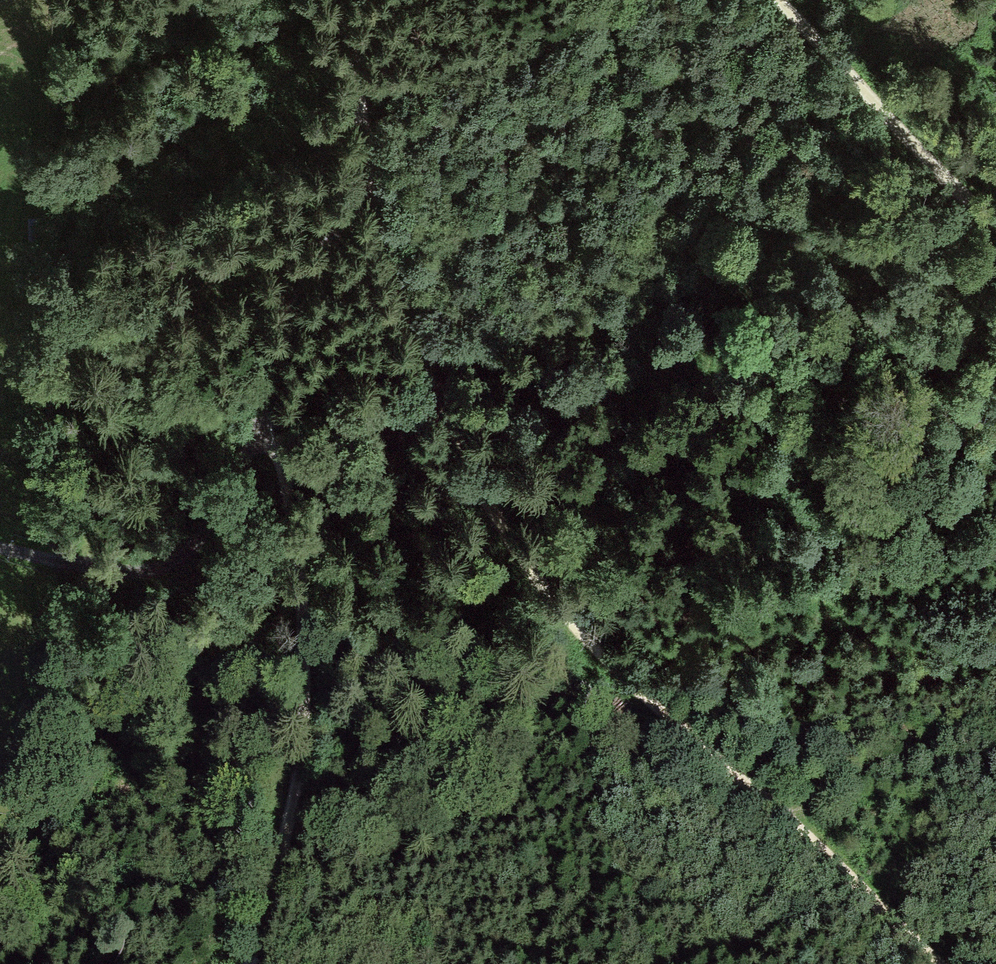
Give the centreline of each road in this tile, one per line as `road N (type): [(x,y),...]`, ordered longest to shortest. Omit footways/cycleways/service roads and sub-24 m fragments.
road 1 (track): [(348,0),(424,352),(478,485),(515,548),(606,661),(794,823),(939,963)]
road 2 (track): [(375,147),(328,236),(270,409),(189,551),(159,567),(118,570),(0,547)]
road 3 (track): [(270,409),(302,596),(306,675),(296,795),(252,963)]
road 4 (track): [(794,823),(833,784),(844,762),(853,703),(852,597),(875,533),(914,471)]
road 5 (track): [(995,228),(778,0)]
road 6 (track): [(375,147),(588,0)]

